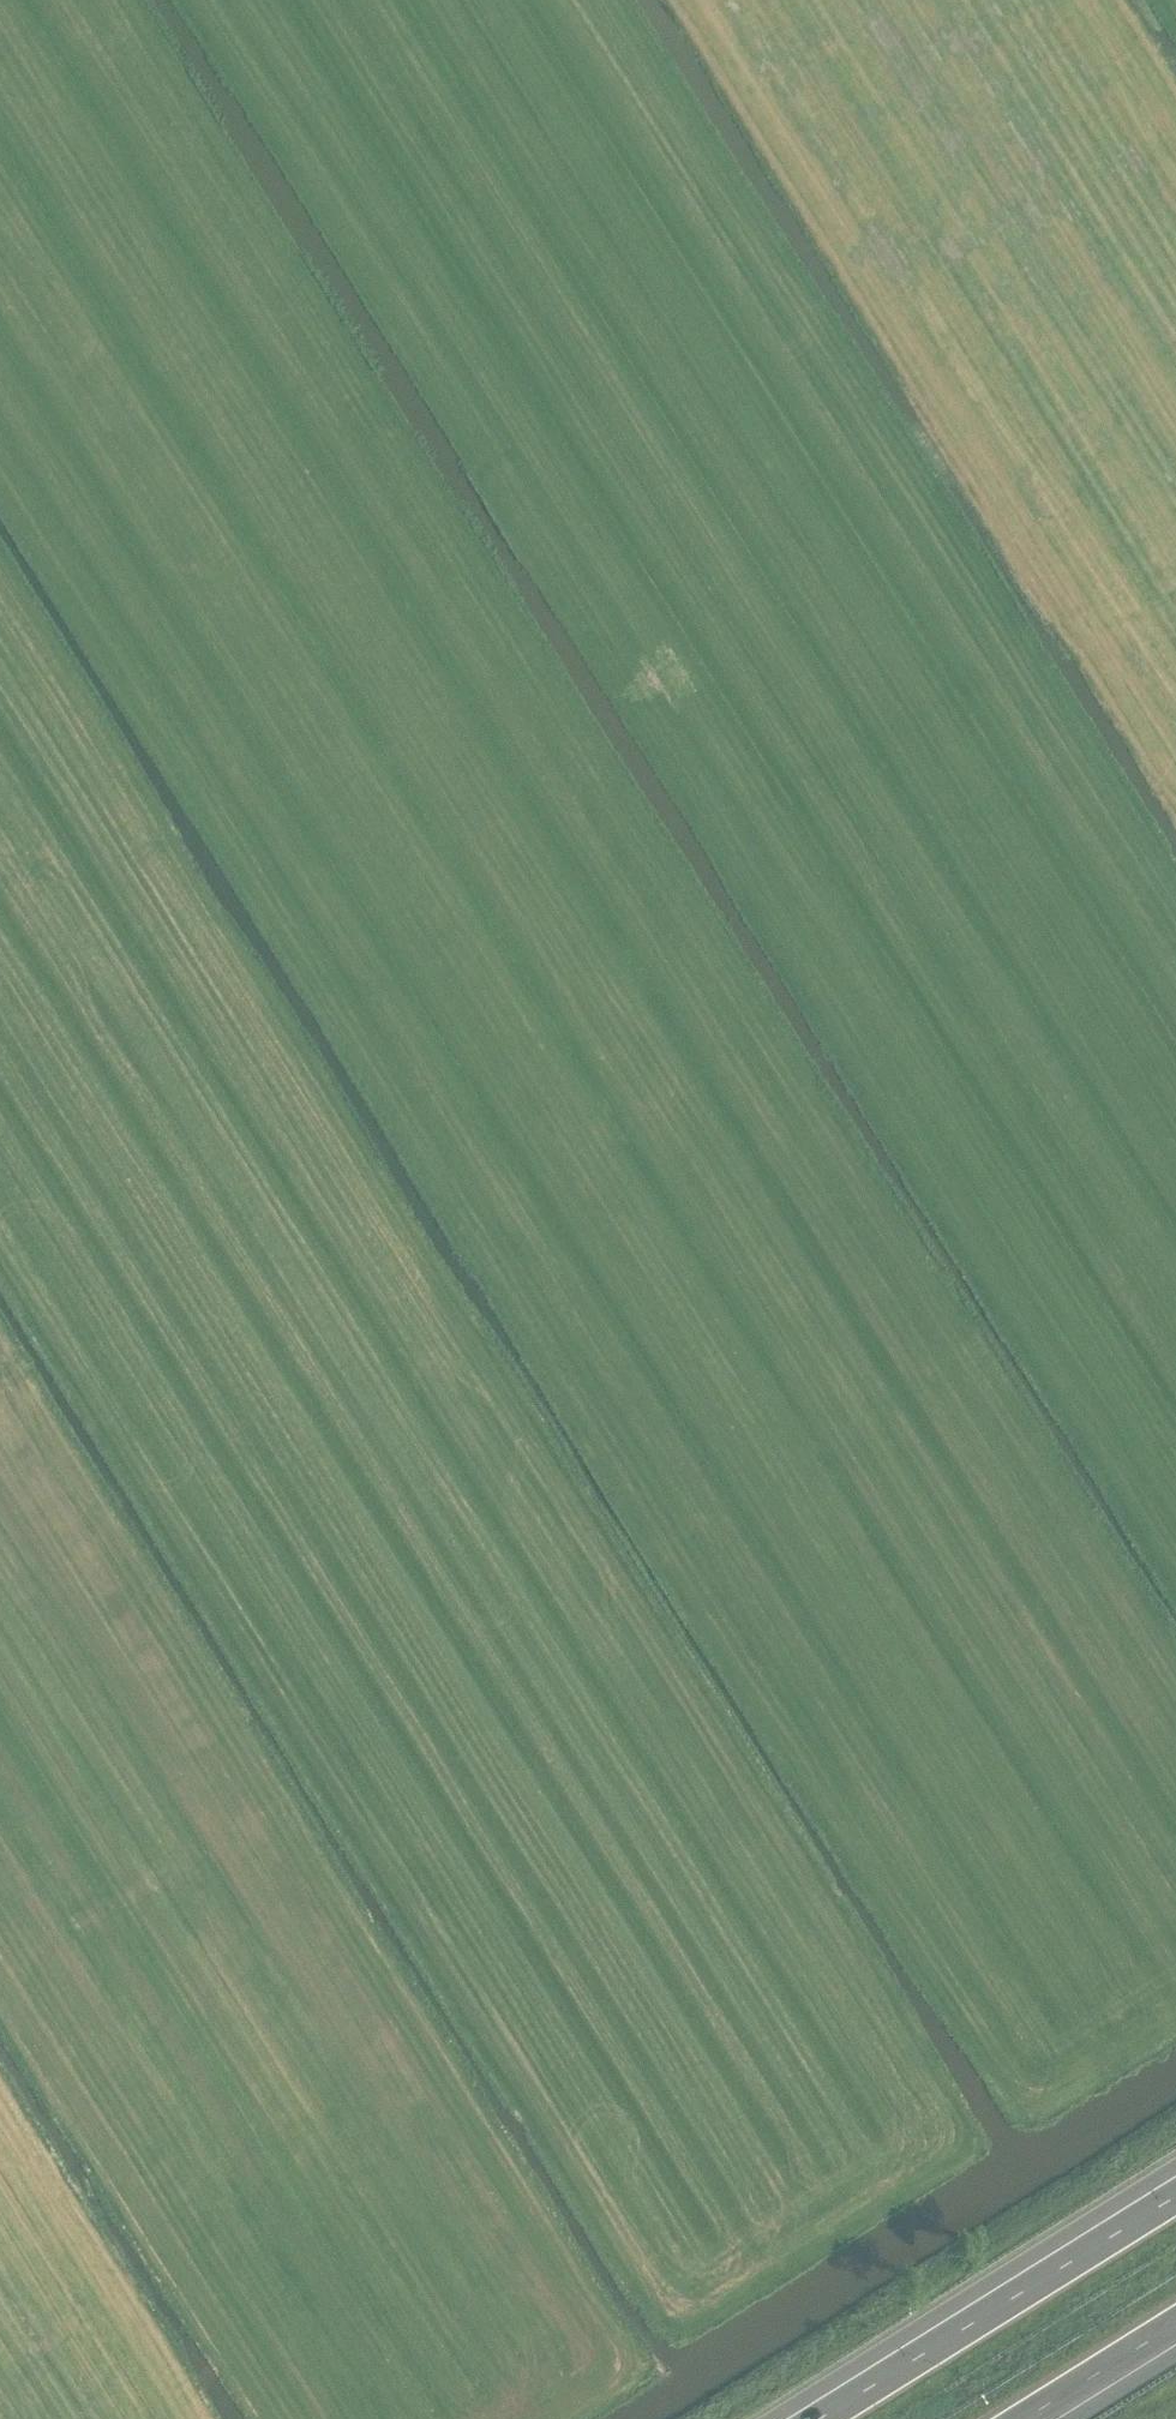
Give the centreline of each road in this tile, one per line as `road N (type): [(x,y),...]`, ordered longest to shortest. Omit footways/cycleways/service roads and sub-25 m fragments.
road 1 (motorway): [(1175,2197),(820,2418)]
road 2 (motorway): [(1043,2418),(1175,2336)]

